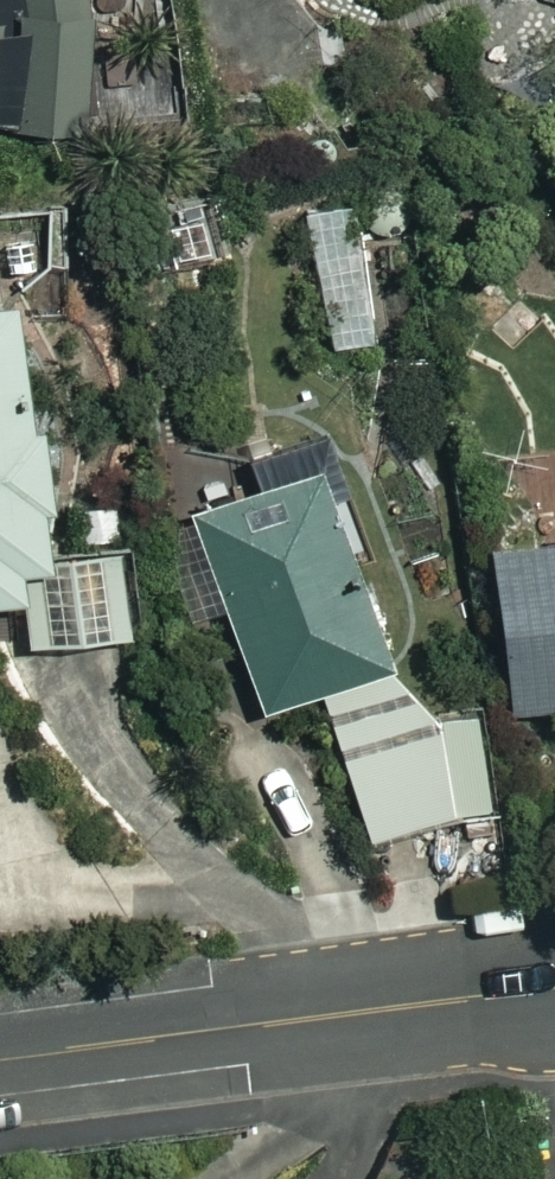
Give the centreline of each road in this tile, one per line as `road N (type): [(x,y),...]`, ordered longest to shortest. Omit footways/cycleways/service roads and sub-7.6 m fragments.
road 1 (residential): [(0,1057),(554,989)]

